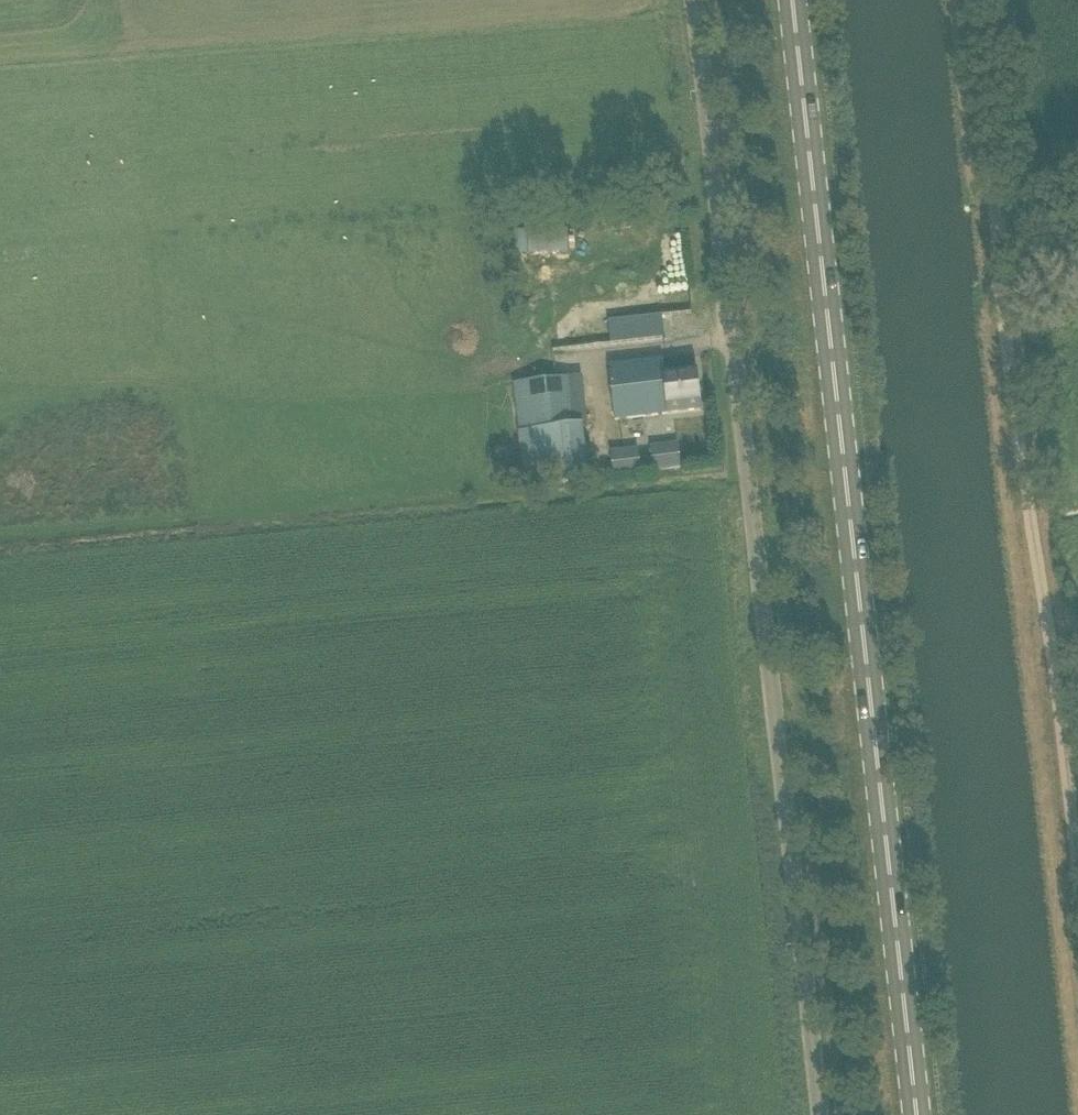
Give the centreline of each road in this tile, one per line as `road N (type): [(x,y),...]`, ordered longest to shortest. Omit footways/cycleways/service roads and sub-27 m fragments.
road 1 (unclassified): [(820,1114),(696,0)]
road 2 (primary): [(918,1114),(795,0)]
road 3 (track): [(1077,882),(978,0)]

